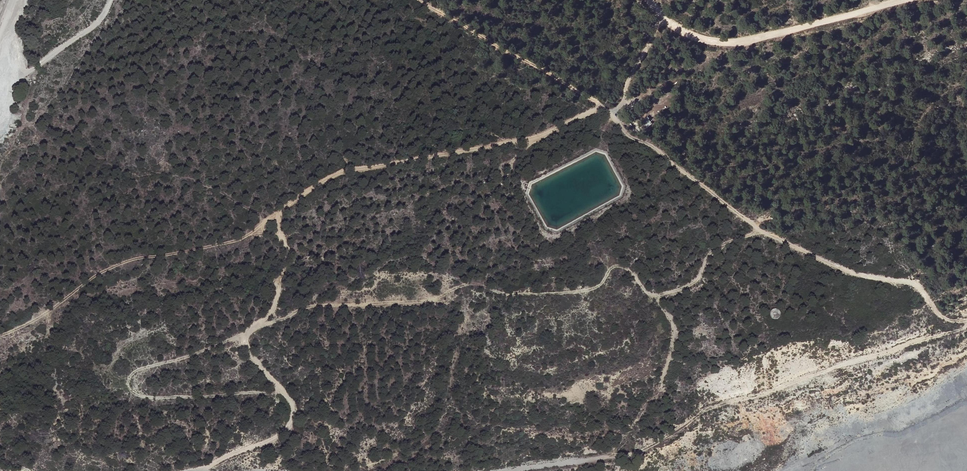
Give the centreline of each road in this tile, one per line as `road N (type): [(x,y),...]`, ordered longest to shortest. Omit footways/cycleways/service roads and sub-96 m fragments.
road 1 (track): [(202,470),(278,433),(295,413),(243,335),(405,255),(497,291),(536,295),(592,285),(619,265),(653,295),(673,327),(674,348),(661,385),(623,441),(595,459)]
road 2 (track): [(419,0),(601,106),(761,231),(822,262),(912,284),(940,315),(966,322)]
road 3 (track): [(256,325),(273,310),(279,283),(278,215),(333,175),(524,139),(601,106)]
road 4 (track): [(243,335),(134,370),(128,387),(147,398),(286,394)]
road 5 (track): [(907,0),(732,44),(669,24),(650,0)]
road 6 (track): [(761,231),(715,250),(690,286),(653,295)]

